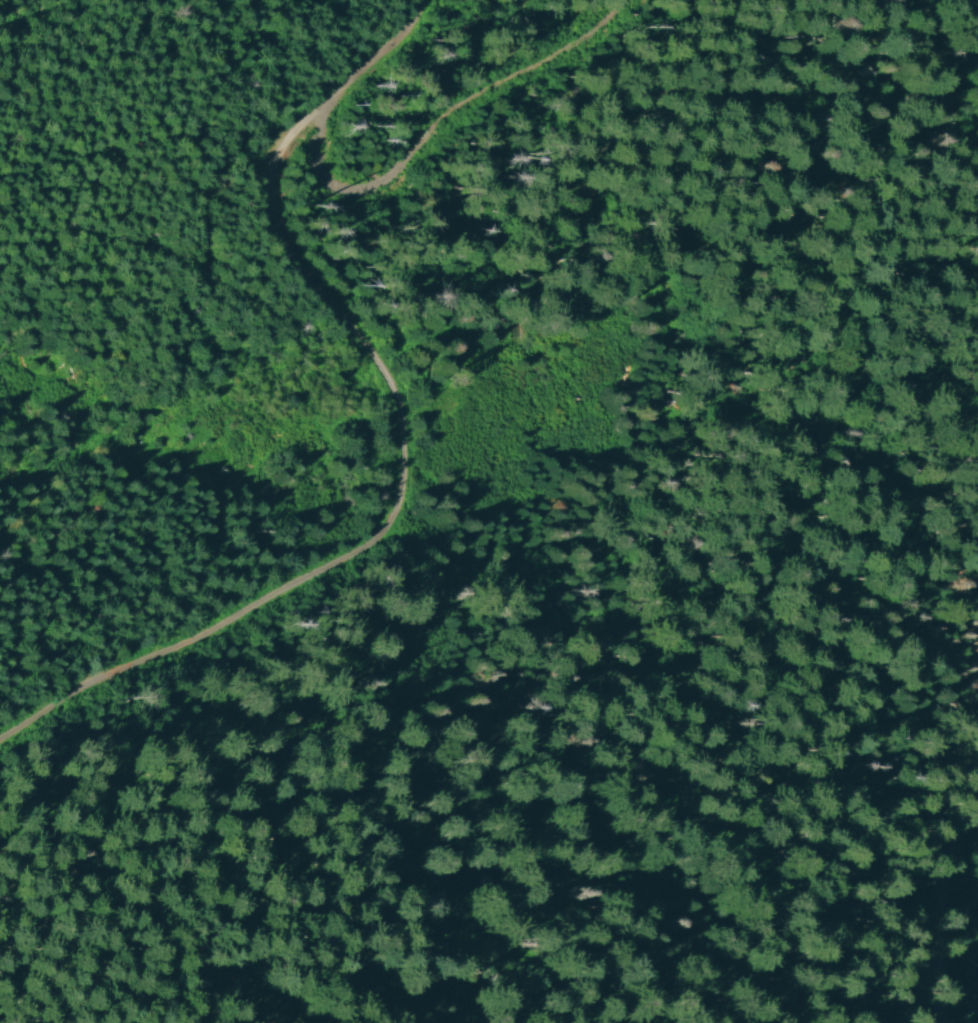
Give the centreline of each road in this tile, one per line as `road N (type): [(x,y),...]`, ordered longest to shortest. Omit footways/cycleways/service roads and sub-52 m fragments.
road 1 (residential): [(427,0),(412,24),(273,142),(260,195),(290,260),(377,354),(405,397),(415,453),(400,512),(387,534),(0,729)]
road 2 (track): [(307,114),(309,158),(321,177),(365,189),(395,175),(579,0)]
road 3 (residential): [(933,1022),(939,880),(977,760)]

